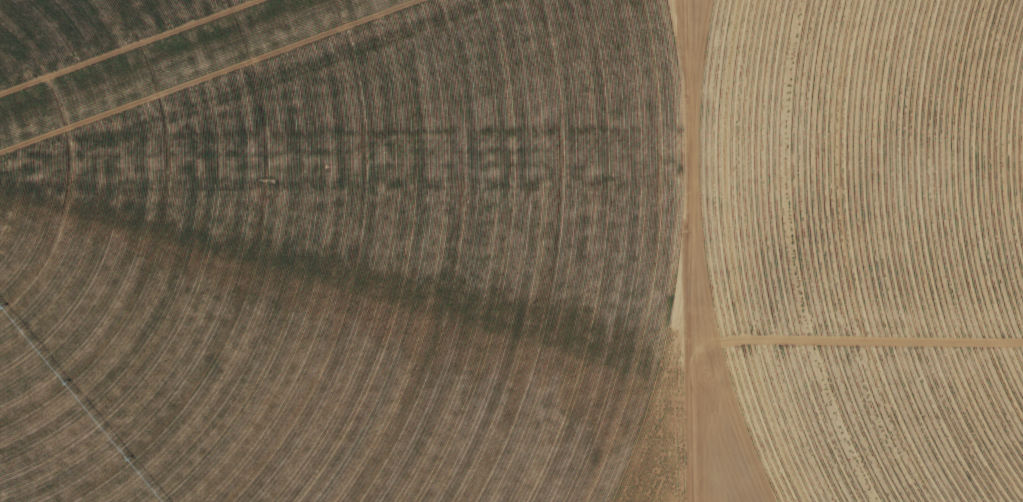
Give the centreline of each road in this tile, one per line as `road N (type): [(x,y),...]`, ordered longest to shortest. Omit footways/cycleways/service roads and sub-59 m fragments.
road 1 (track): [(685,0),(690,501)]

